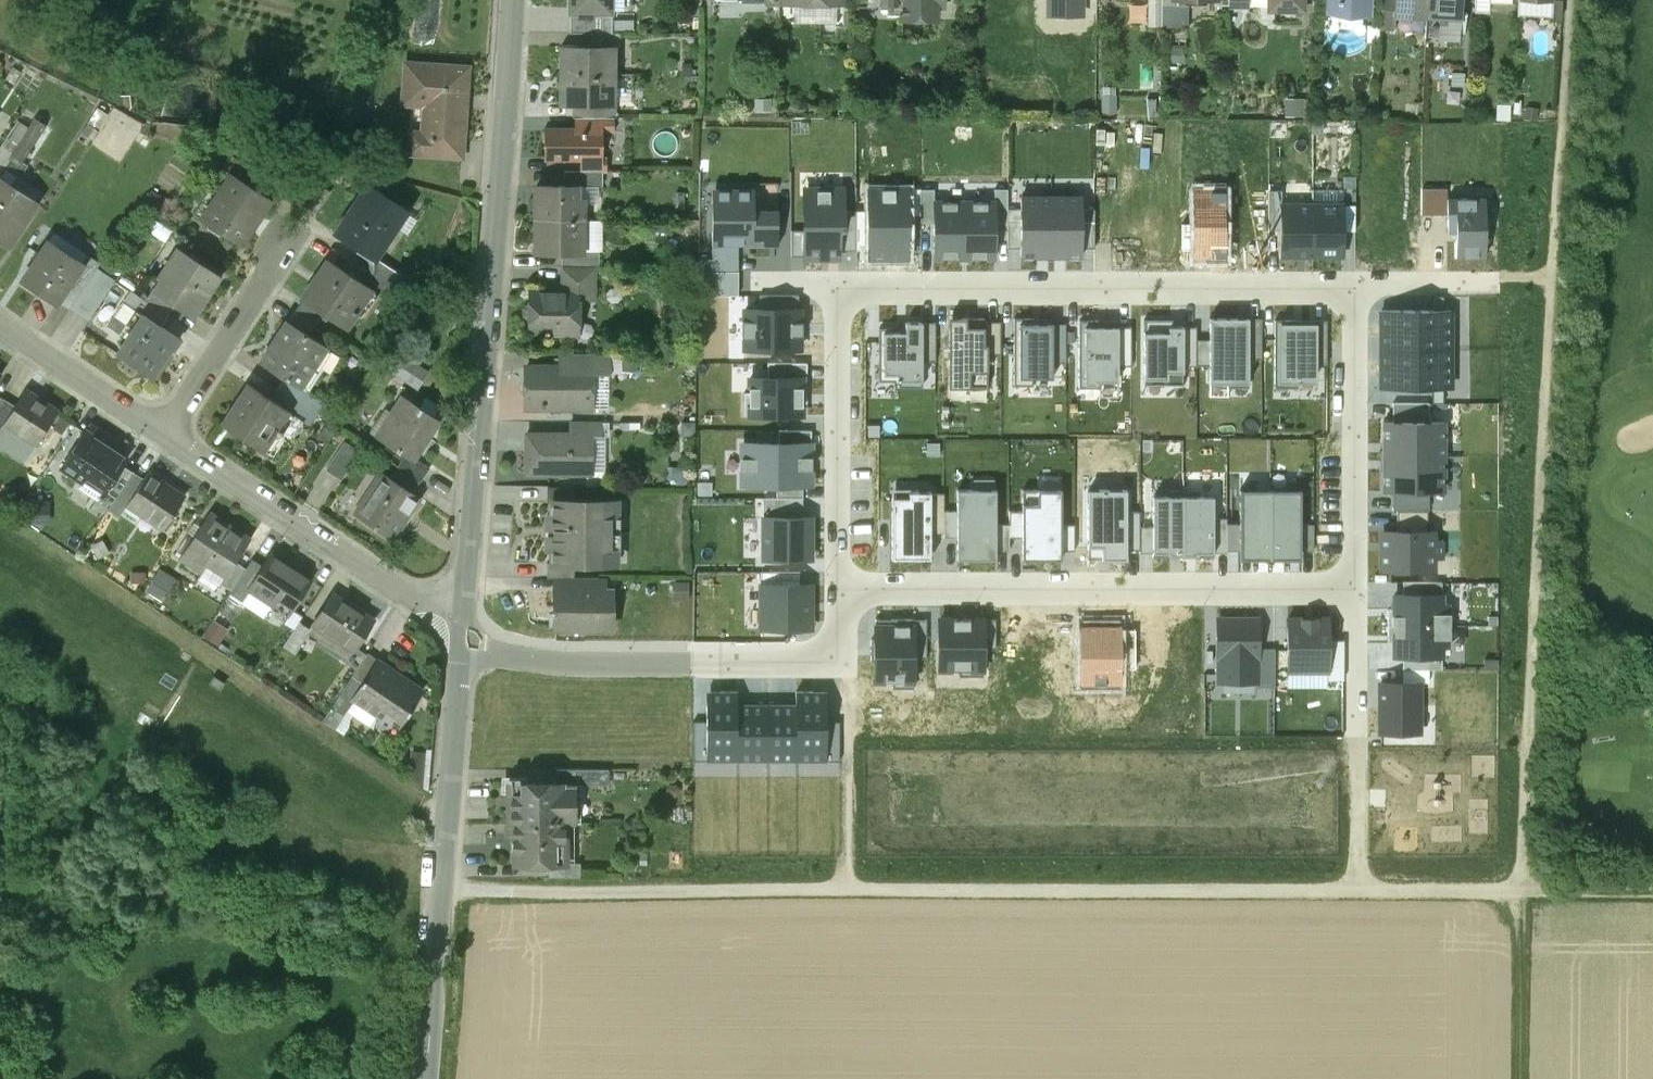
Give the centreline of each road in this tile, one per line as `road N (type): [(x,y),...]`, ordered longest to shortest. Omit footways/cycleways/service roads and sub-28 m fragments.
road 1 (track): [(444,892),(1522,892),(1524,1078)]
road 2 (track): [(1652,891),(1522,892),(1573,0)]
road 3 (tertiary): [(463,633),(512,0)]
road 4 (residential): [(843,589),(1355,591)]
road 5 (residential): [(845,283),(1353,286)]
road 6 (tertiary): [(428,1078),(463,633)]
road 7 (residential): [(463,633),(555,654),(843,654)]
road 8 (residential): [(463,633),(163,434)]
road 9 (residential): [(843,589),(845,283)]
road 10 (residential): [(1353,286),(1355,591)]
road 11 (residential): [(1355,591),(1360,892)]
road 12 (residential): [(843,654),(844,892)]
road 13 (residential): [(163,434),(273,267),(279,244)]
road 14 (residential): [(163,434),(0,326)]
road 15 (residential): [(1353,286),(1486,287)]

